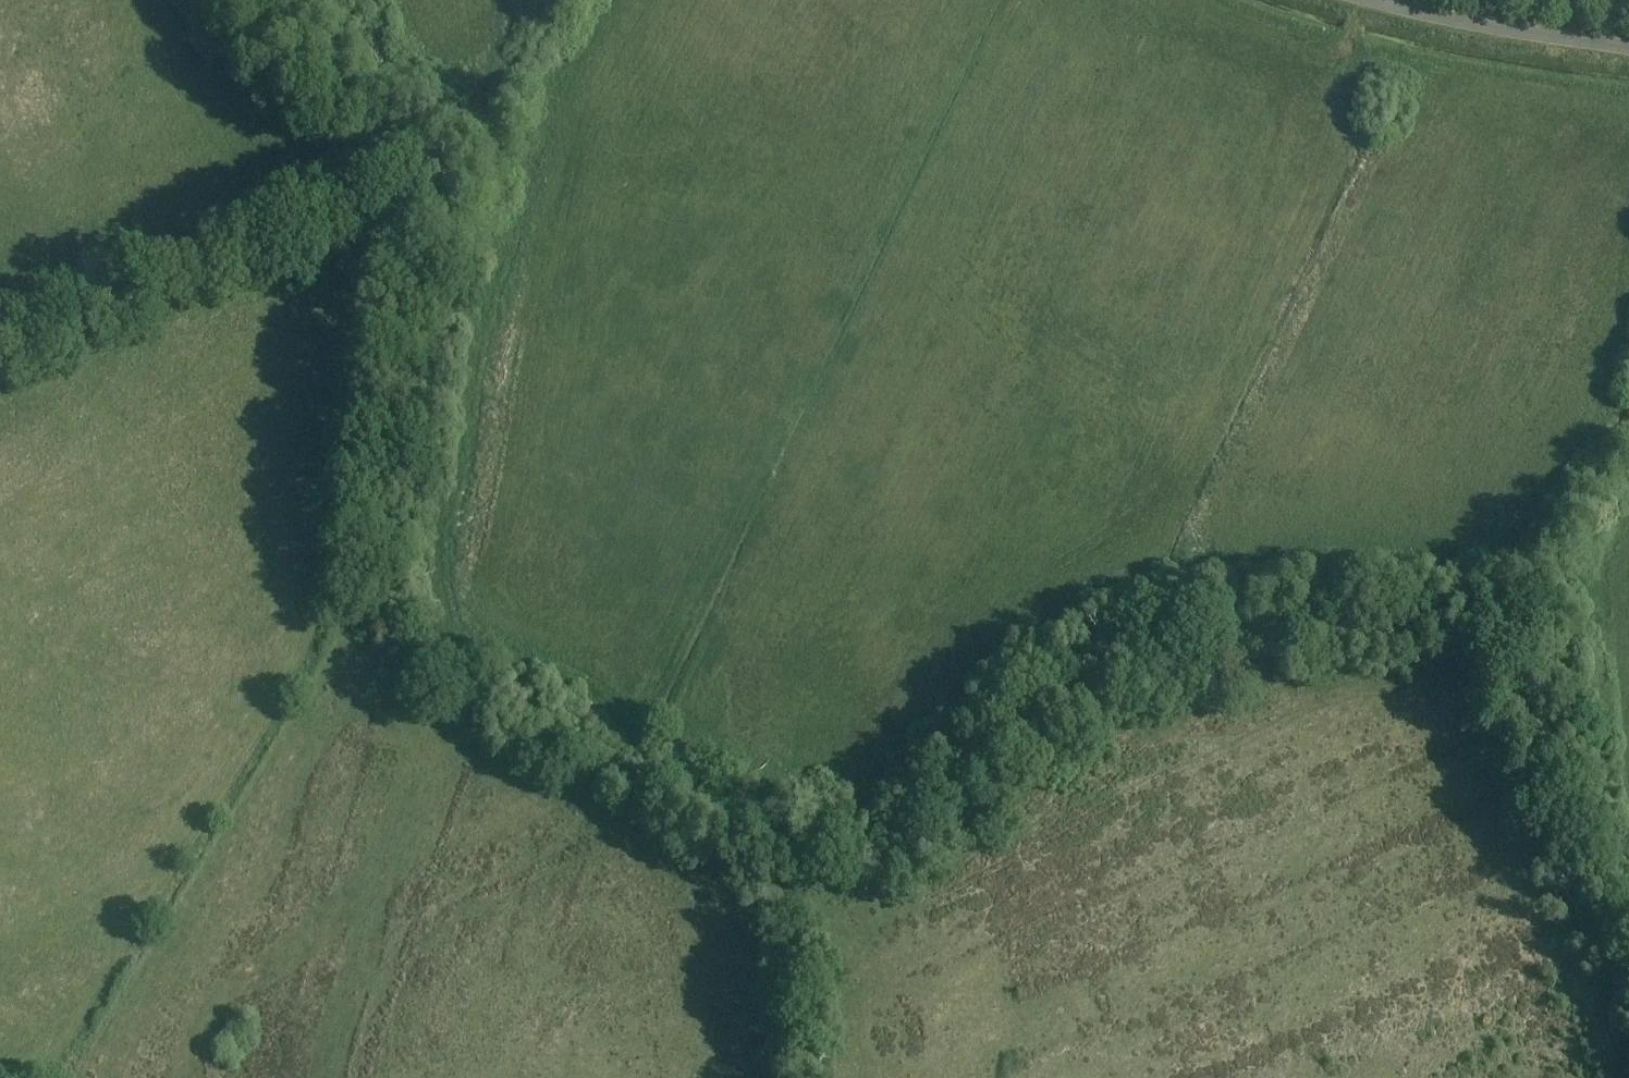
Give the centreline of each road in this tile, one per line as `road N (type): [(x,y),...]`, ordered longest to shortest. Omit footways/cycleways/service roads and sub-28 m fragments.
road 1 (unclassified): [(1628,47),(1374,0)]

